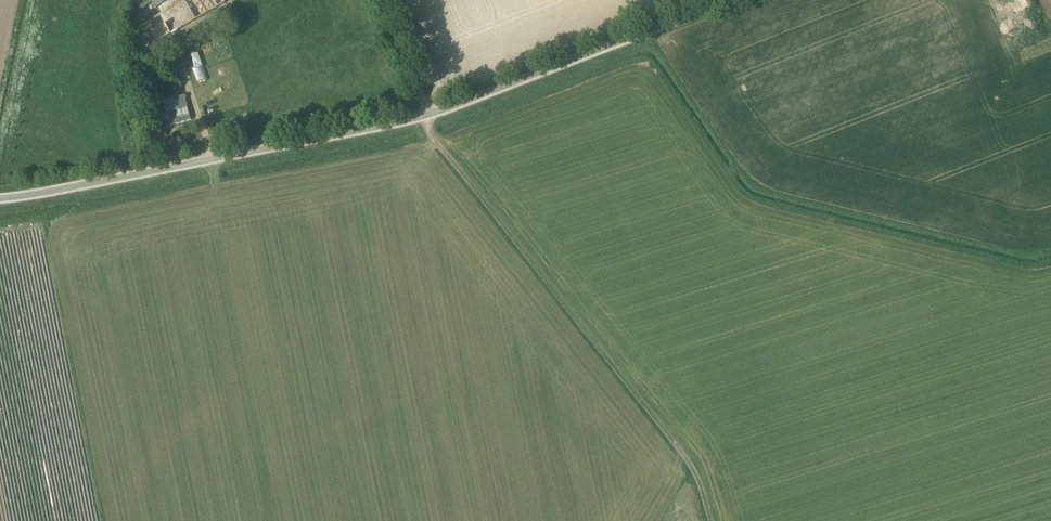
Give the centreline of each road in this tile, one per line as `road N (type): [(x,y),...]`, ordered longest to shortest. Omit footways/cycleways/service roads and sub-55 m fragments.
road 1 (unclassified): [(0,195),(400,125),(728,0)]
road 2 (track): [(709,520),(696,475),(508,239),(425,119),(379,0)]

